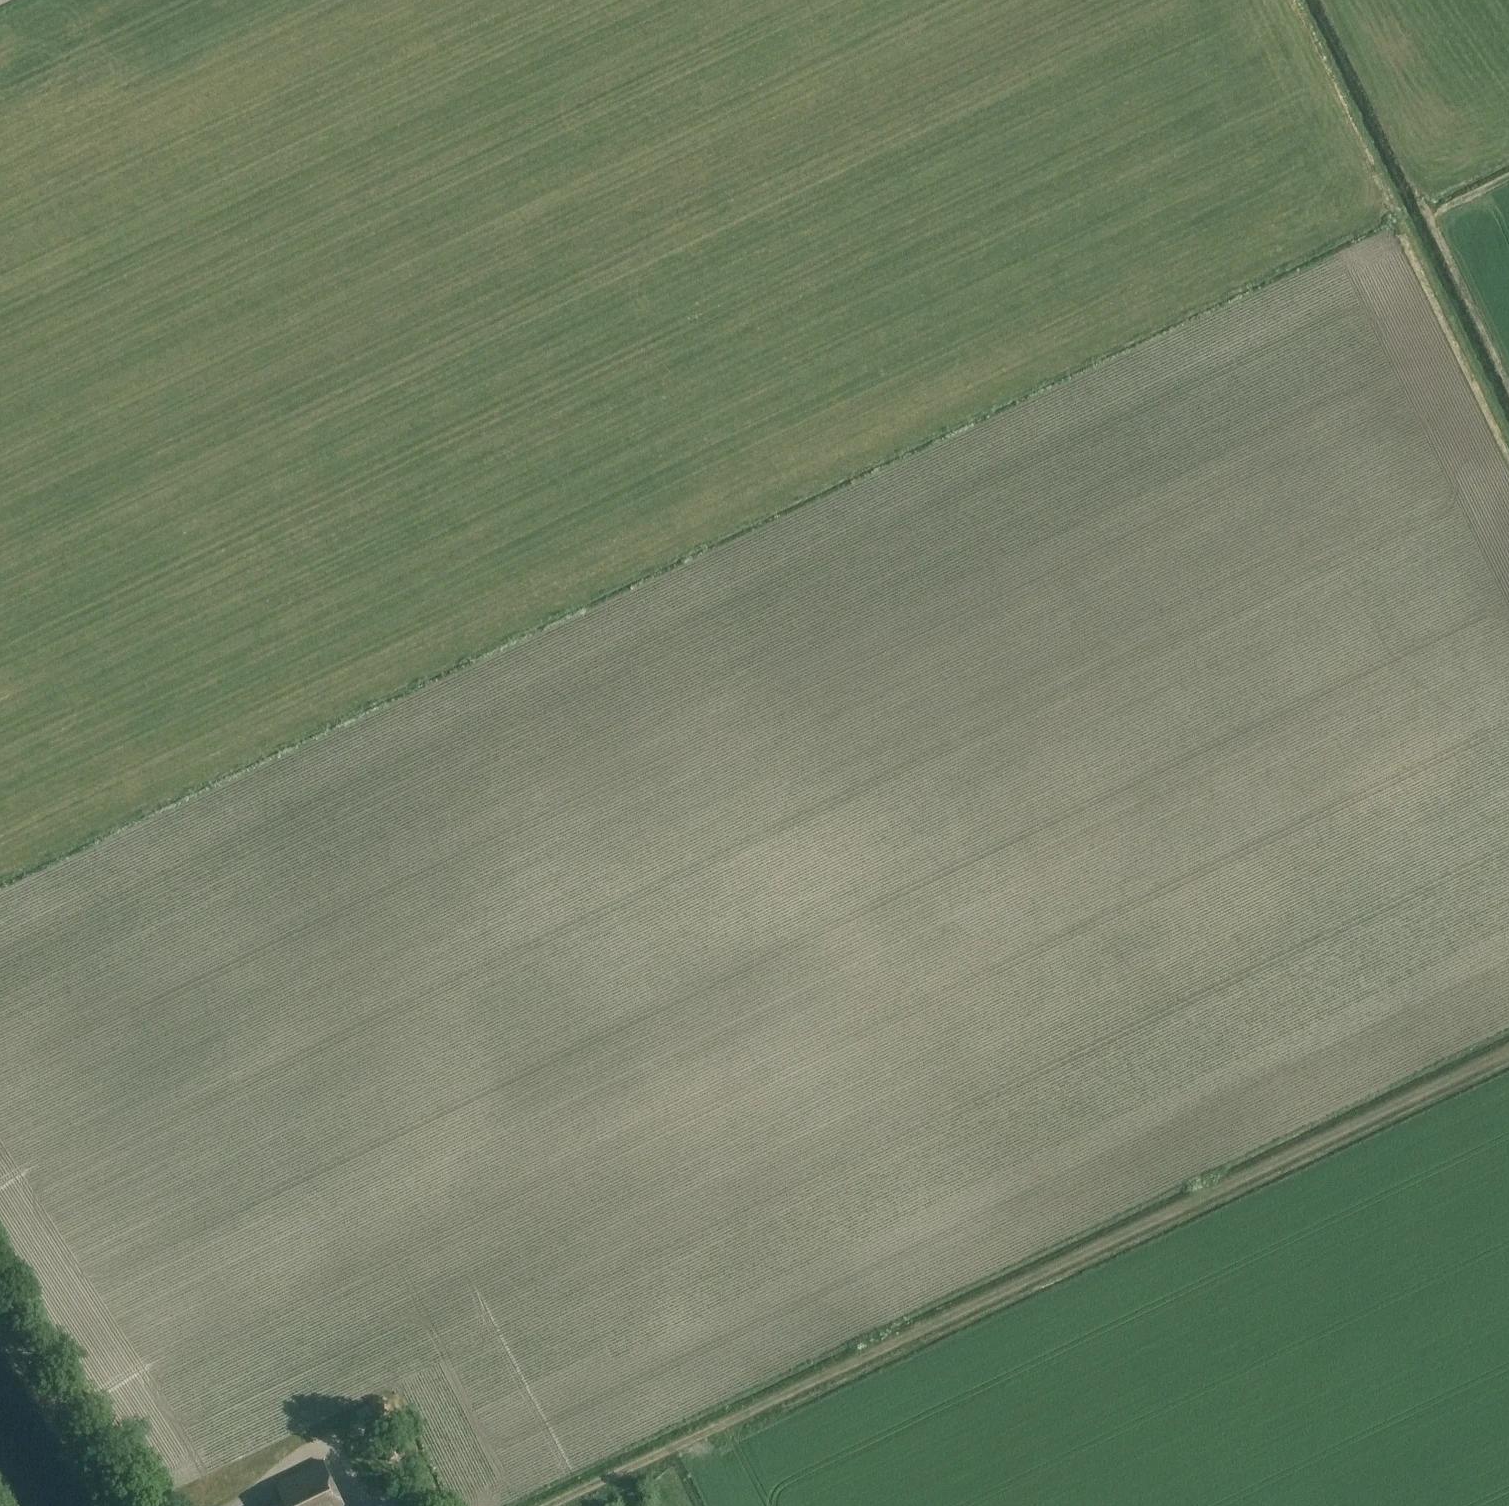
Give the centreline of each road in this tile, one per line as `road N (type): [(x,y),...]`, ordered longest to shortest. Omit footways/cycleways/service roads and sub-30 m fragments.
road 1 (track): [(1508,1055),(553,1505)]
road 2 (unclassified): [(126,1505),(0,1306)]

